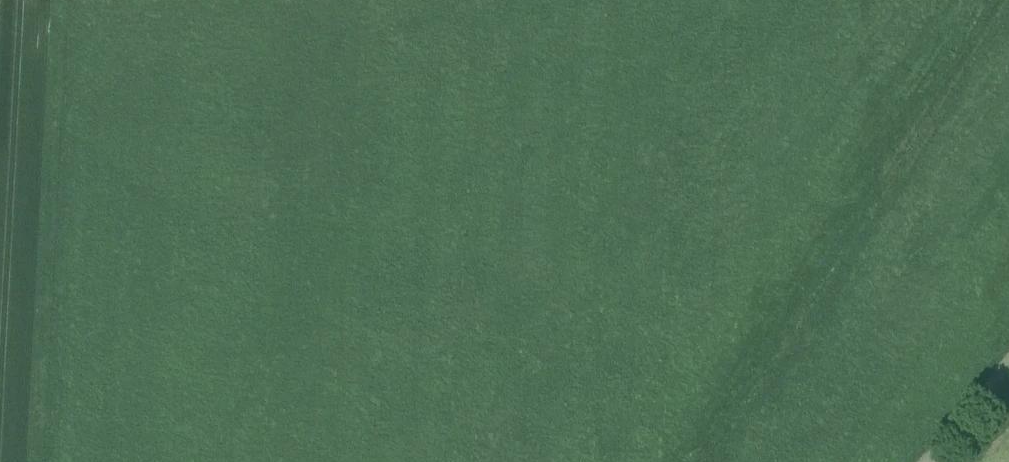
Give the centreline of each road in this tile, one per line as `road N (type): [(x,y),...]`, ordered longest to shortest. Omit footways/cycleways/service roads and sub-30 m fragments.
road 1 (track): [(33,461),(58,0)]
road 2 (track): [(930,461),(1008,369)]

